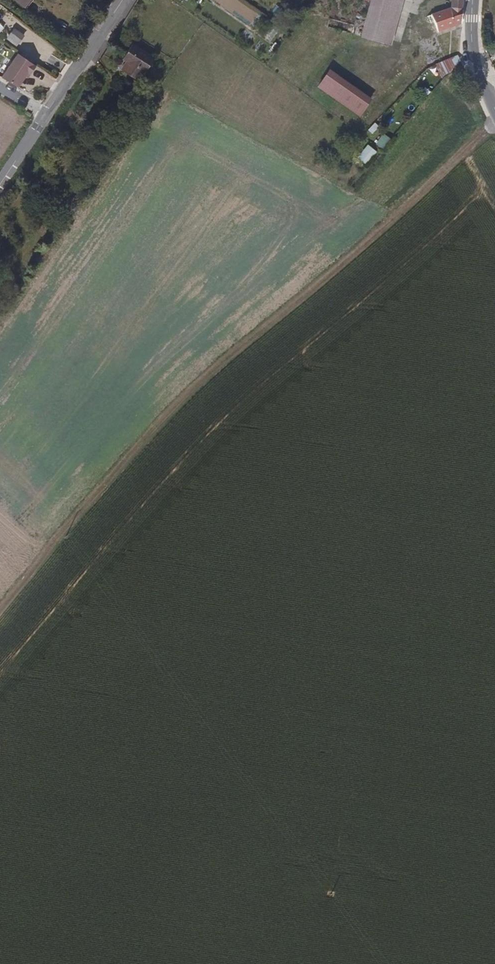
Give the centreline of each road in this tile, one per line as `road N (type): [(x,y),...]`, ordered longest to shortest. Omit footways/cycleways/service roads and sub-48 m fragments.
road 1 (track): [(0,607),(210,376),(475,142),(494,107)]

